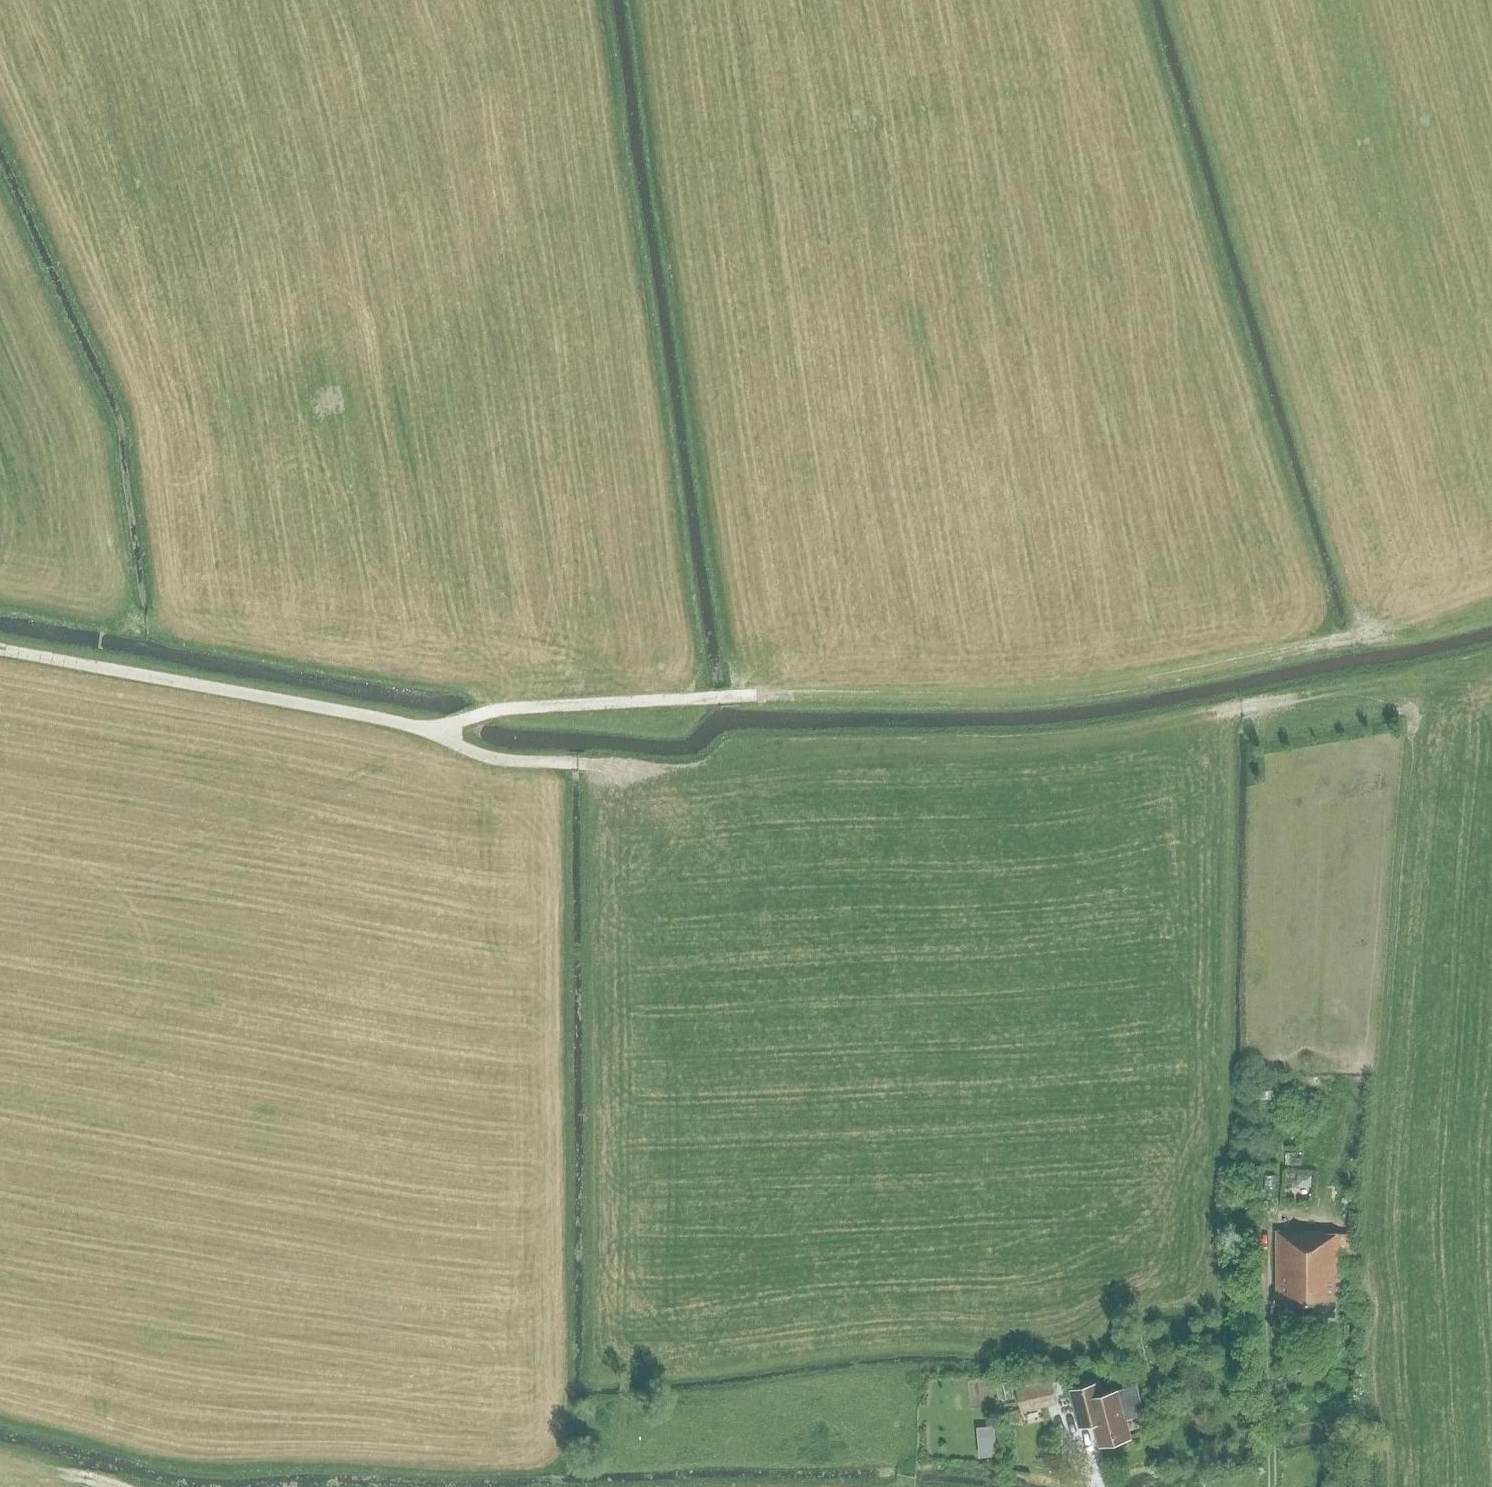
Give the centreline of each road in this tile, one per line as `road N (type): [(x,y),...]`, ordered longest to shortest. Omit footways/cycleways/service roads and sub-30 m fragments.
road 1 (track): [(420,728),(527,707),(1077,688),(1365,635)]
road 2 (track): [(0,649),(395,722),(494,758),(612,766)]

